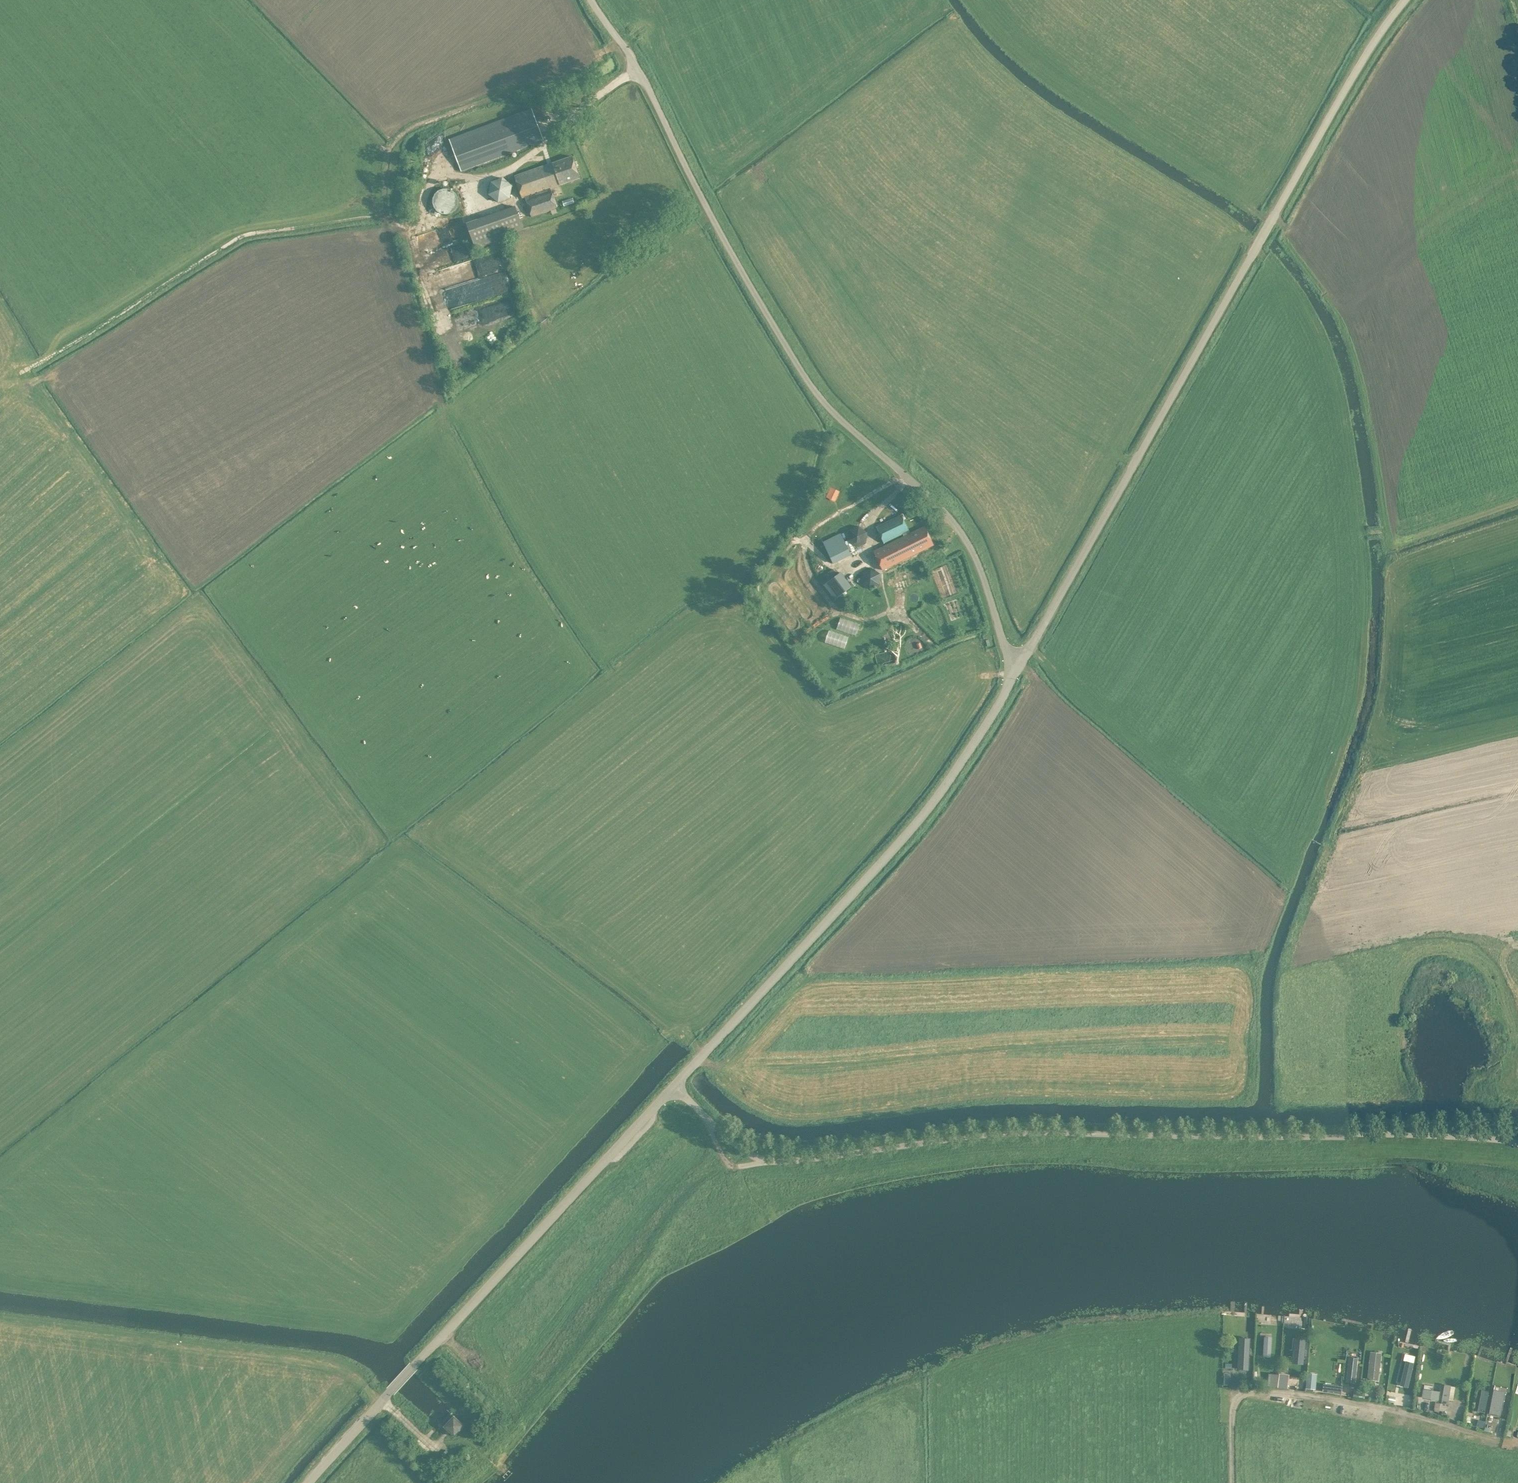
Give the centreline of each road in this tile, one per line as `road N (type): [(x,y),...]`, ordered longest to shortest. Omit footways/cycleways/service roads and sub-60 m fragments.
road 1 (unclassified): [(673,1082),(733,1140),(771,1158),(1026,1130),(1517,1143)]
road 2 (unclassified): [(1014,670),(965,538),(825,401),(793,357),(592,0)]
road 3 (unclassified): [(1014,670),(1395,0)]
road 4 (unclassified): [(306,1482),(673,1082)]
road 5 (unclassified): [(673,1082),(919,816),(1014,670)]
road 6 (track): [(1232,1482),(1231,1408),(1245,1390),(1336,1398),(1496,1436)]

